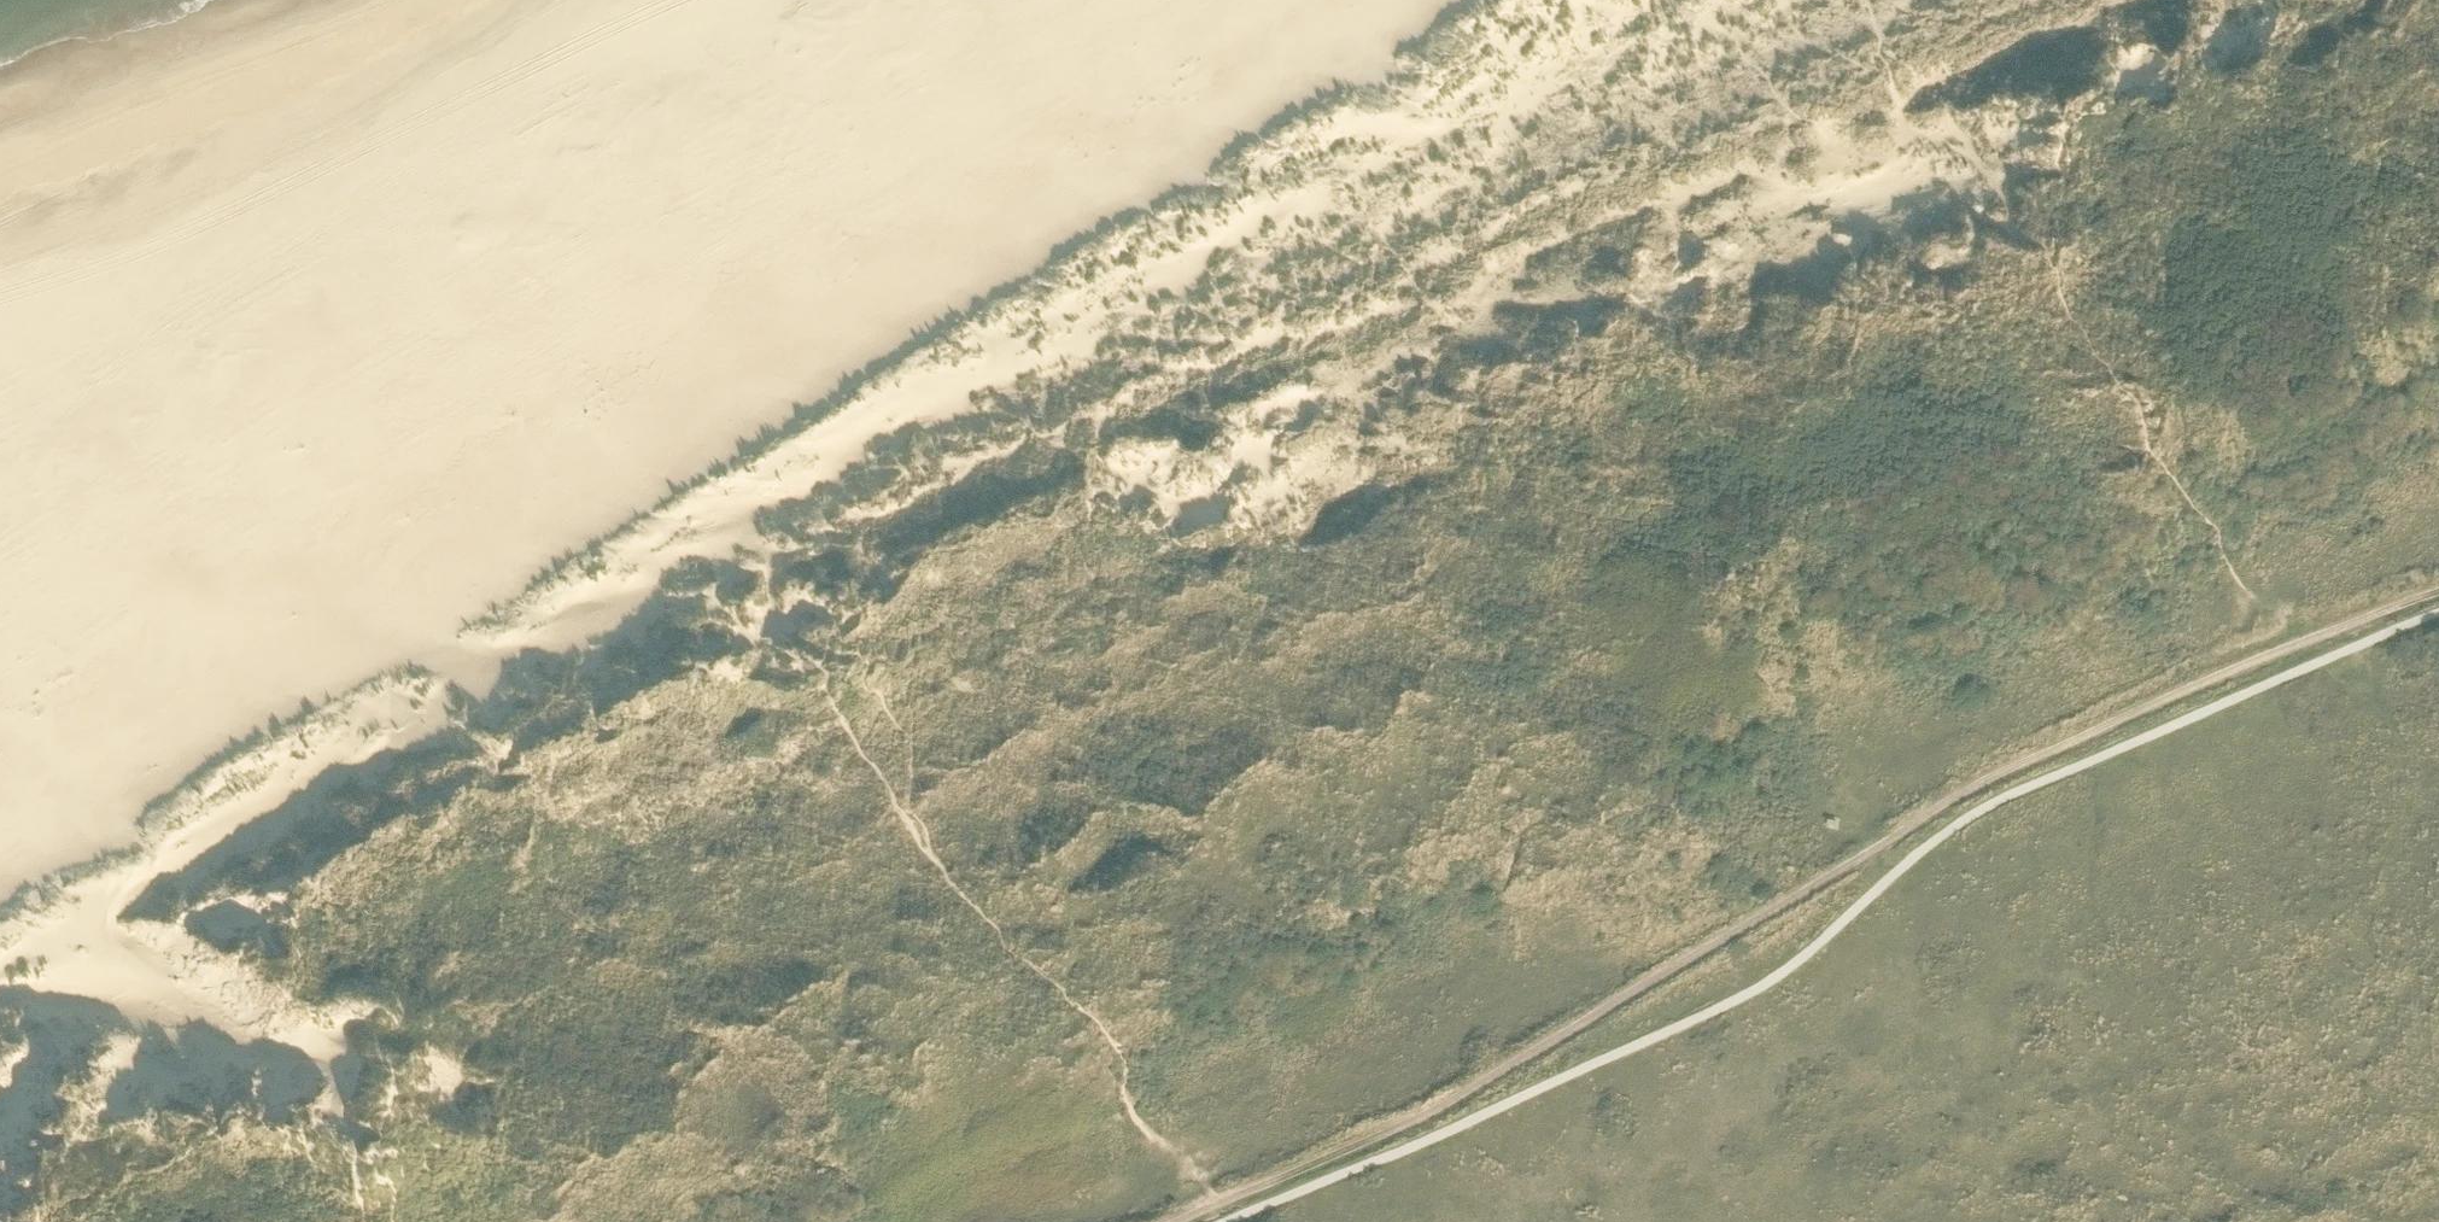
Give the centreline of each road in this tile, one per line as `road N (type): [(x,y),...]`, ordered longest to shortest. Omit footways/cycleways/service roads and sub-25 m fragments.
road 1 (track): [(2438,592),(2298,643),(2020,763),(1452,1102),(1179,1221)]

